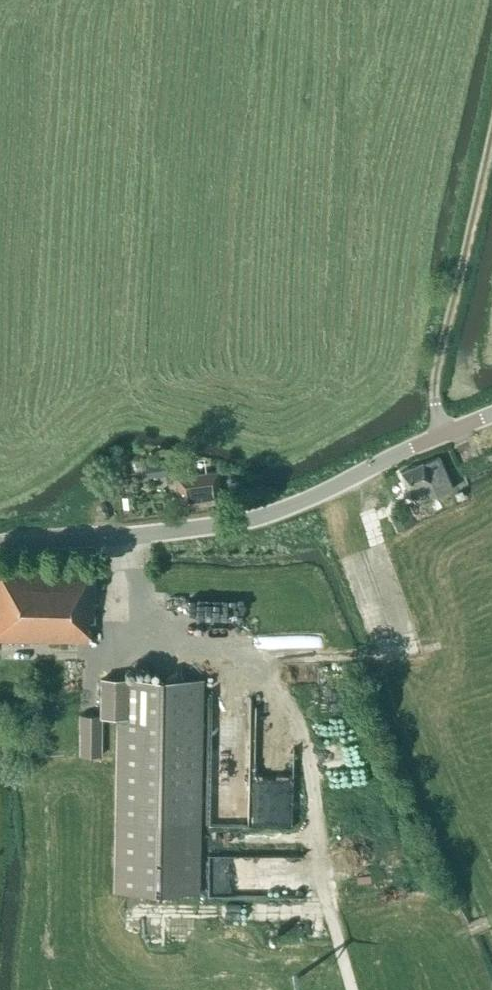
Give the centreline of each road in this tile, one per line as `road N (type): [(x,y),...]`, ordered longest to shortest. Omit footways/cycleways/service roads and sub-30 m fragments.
road 1 (tertiary): [(0,541),(250,522),(491,414)]
road 2 (track): [(441,432),(437,358),(491,118)]

